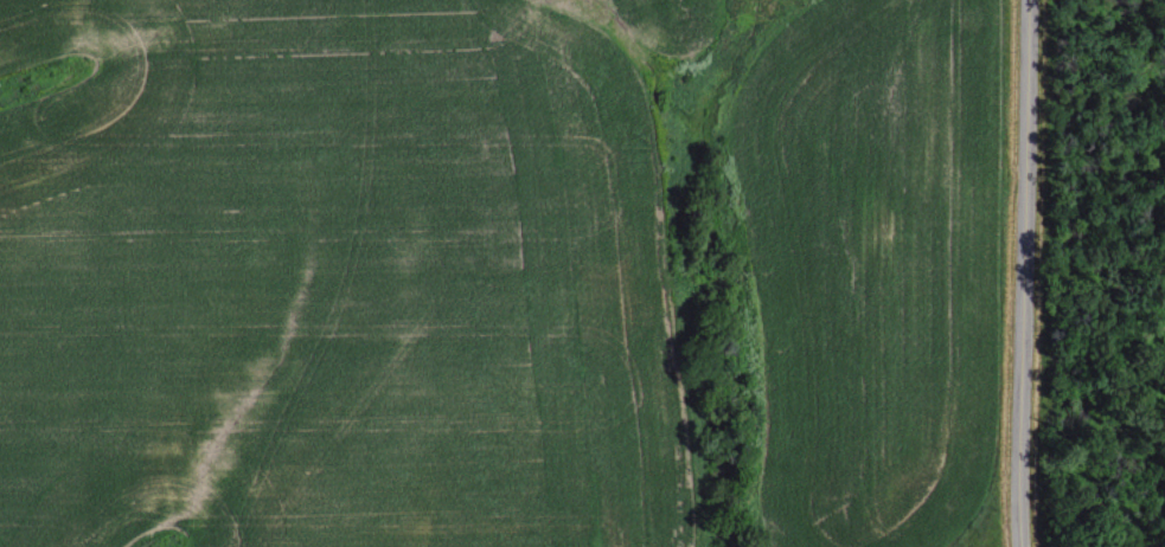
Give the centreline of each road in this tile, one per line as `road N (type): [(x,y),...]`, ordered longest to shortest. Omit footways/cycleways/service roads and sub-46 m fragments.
road 1 (residential): [(1021,546),(1023,0)]

